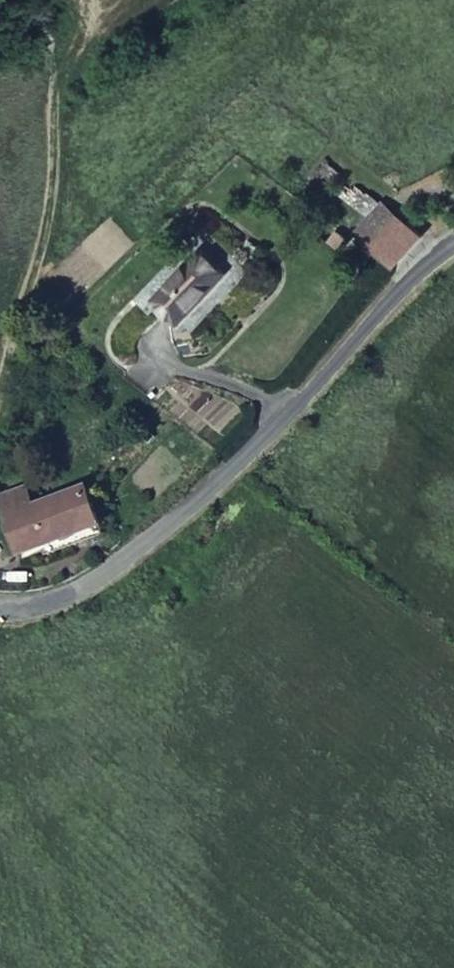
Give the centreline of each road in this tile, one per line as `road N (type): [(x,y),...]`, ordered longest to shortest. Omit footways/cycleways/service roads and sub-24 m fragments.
road 1 (unclassified): [(453,246),(180,523),(80,590),(25,611),(0,611)]
road 2 (track): [(36,0),(52,67),(55,191),(0,397)]

